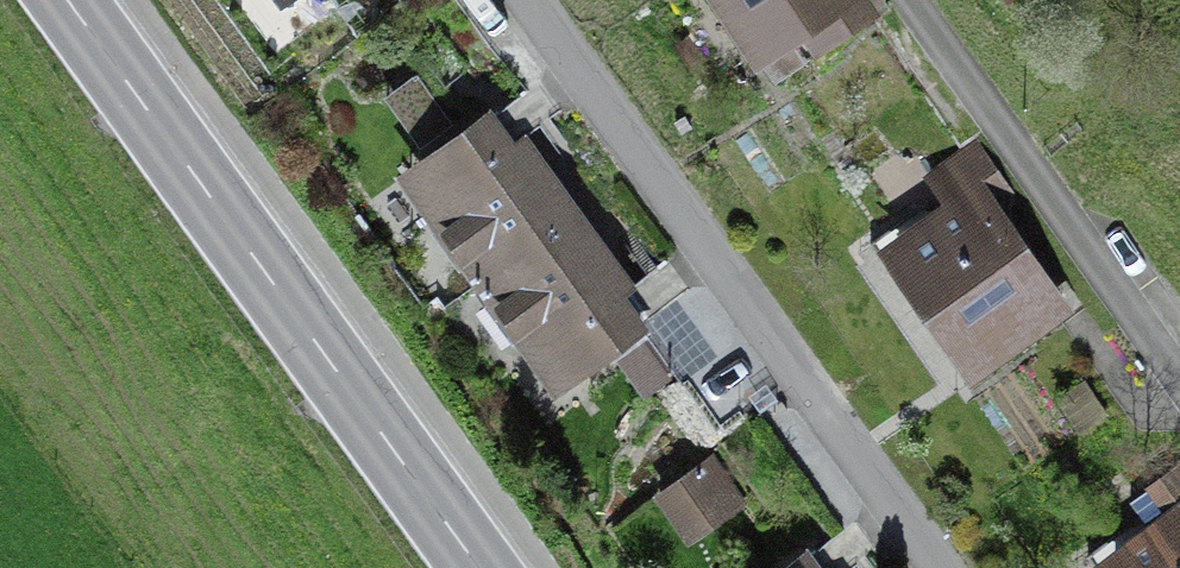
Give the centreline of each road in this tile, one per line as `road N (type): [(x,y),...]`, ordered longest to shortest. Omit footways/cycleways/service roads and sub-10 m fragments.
road 1 (secondary): [(468,567),(57,0)]
road 2 (residential): [(531,0),(936,567)]
road 3 (residential): [(910,0),(1179,382)]

